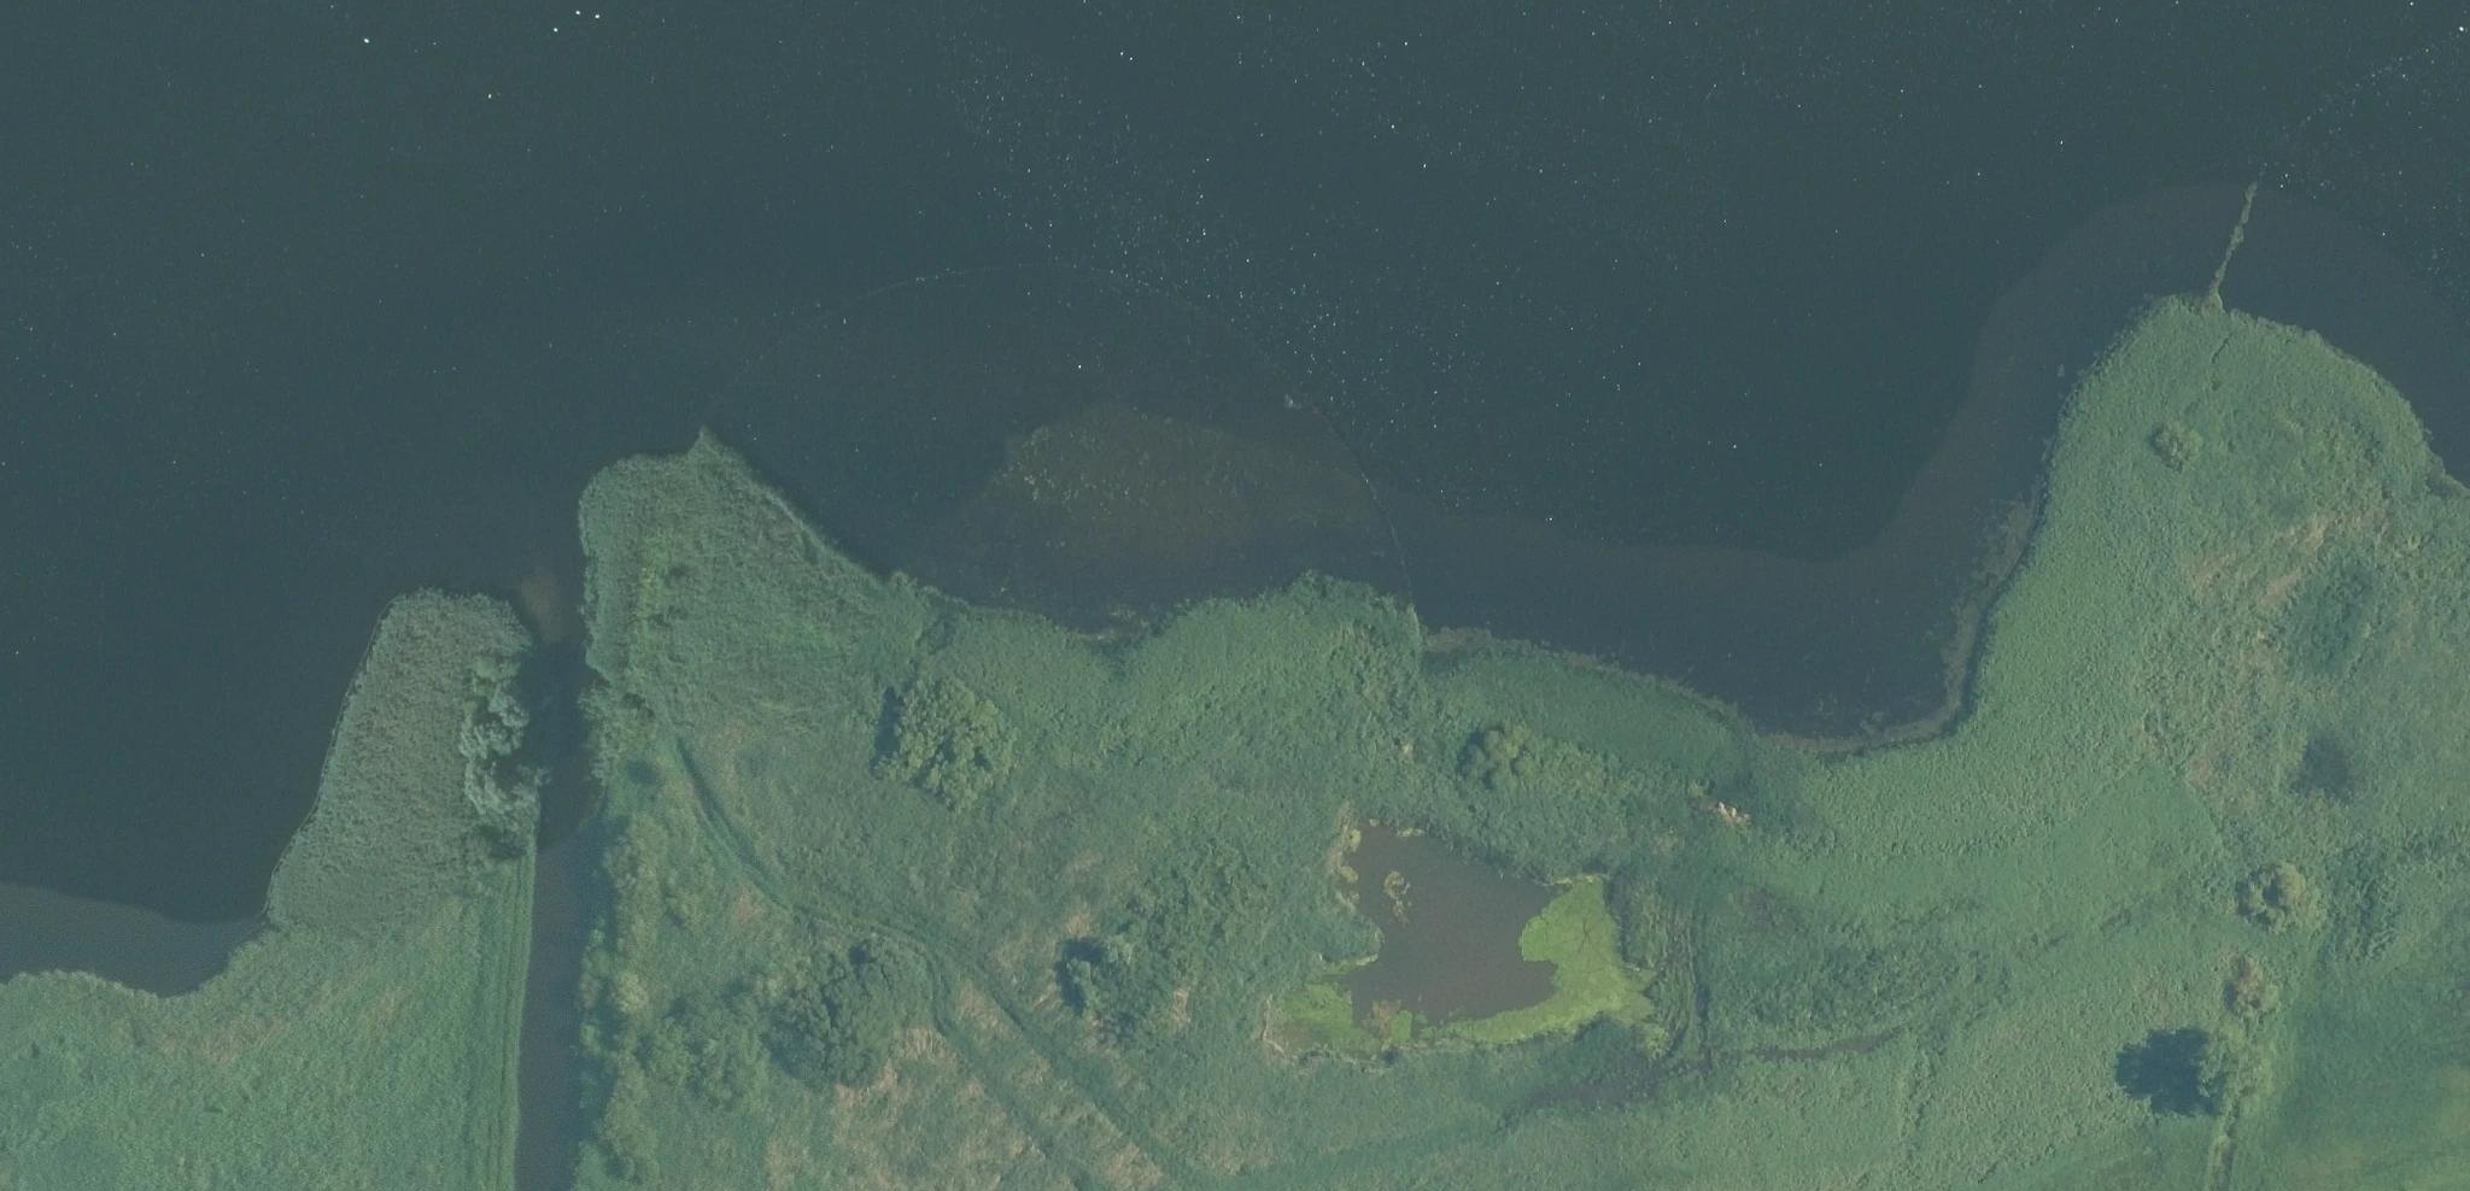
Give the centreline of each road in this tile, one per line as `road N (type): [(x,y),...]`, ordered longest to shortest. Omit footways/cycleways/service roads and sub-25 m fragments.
road 1 (track): [(2469,836),(2375,861),(2361,874),(2344,991),(2304,1065),(2264,1190)]

